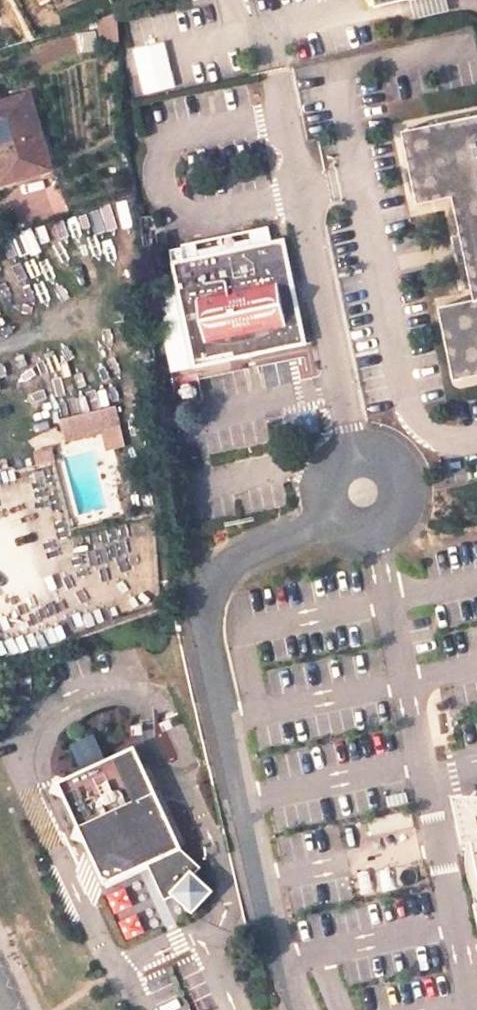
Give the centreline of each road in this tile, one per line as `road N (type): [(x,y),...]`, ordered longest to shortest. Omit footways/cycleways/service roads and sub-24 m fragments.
road 1 (residential): [(303,1009),(258,887),(203,602),(232,562),(330,521)]
road 2 (residential): [(330,521),(352,535),(377,534),(405,503),(395,463),(355,450)]

